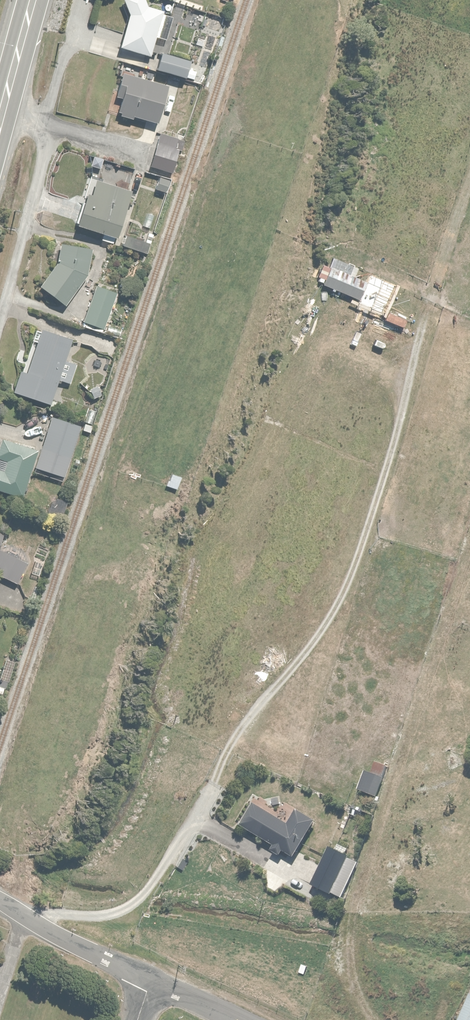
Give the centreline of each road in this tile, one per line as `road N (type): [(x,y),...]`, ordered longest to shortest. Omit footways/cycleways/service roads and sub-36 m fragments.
road 1 (residential): [(0,901),(151,980)]
road 2 (primary): [(0,124),(33,0)]

